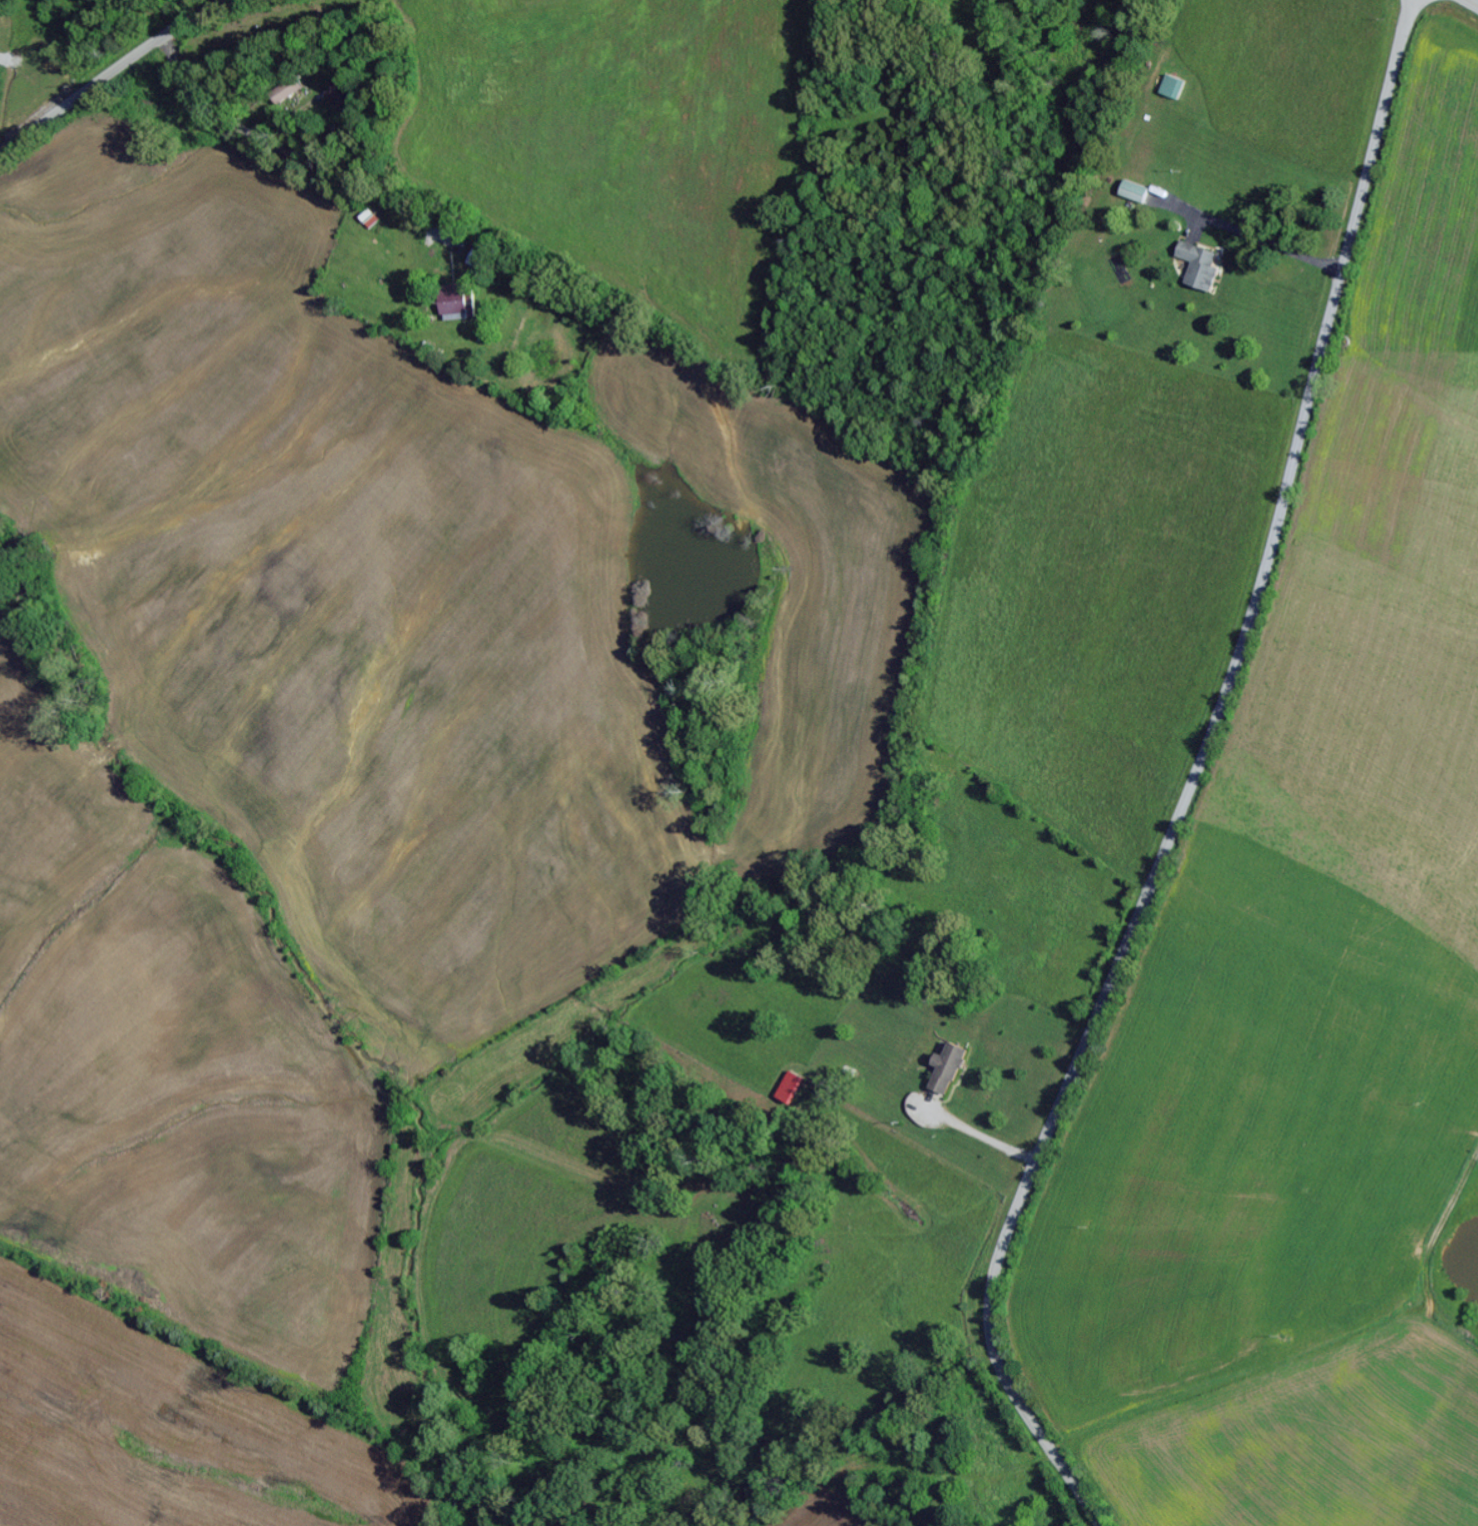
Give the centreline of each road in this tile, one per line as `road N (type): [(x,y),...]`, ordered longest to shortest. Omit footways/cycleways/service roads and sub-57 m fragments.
road 1 (residential): [(1096,1525),(998,1369),(988,1305),(994,1272),(1248,624),(1410,0)]
road 2 (residential): [(163,39),(182,86),(212,115),(399,212)]
road 3 (residential): [(0,156),(140,53),(229,0)]

